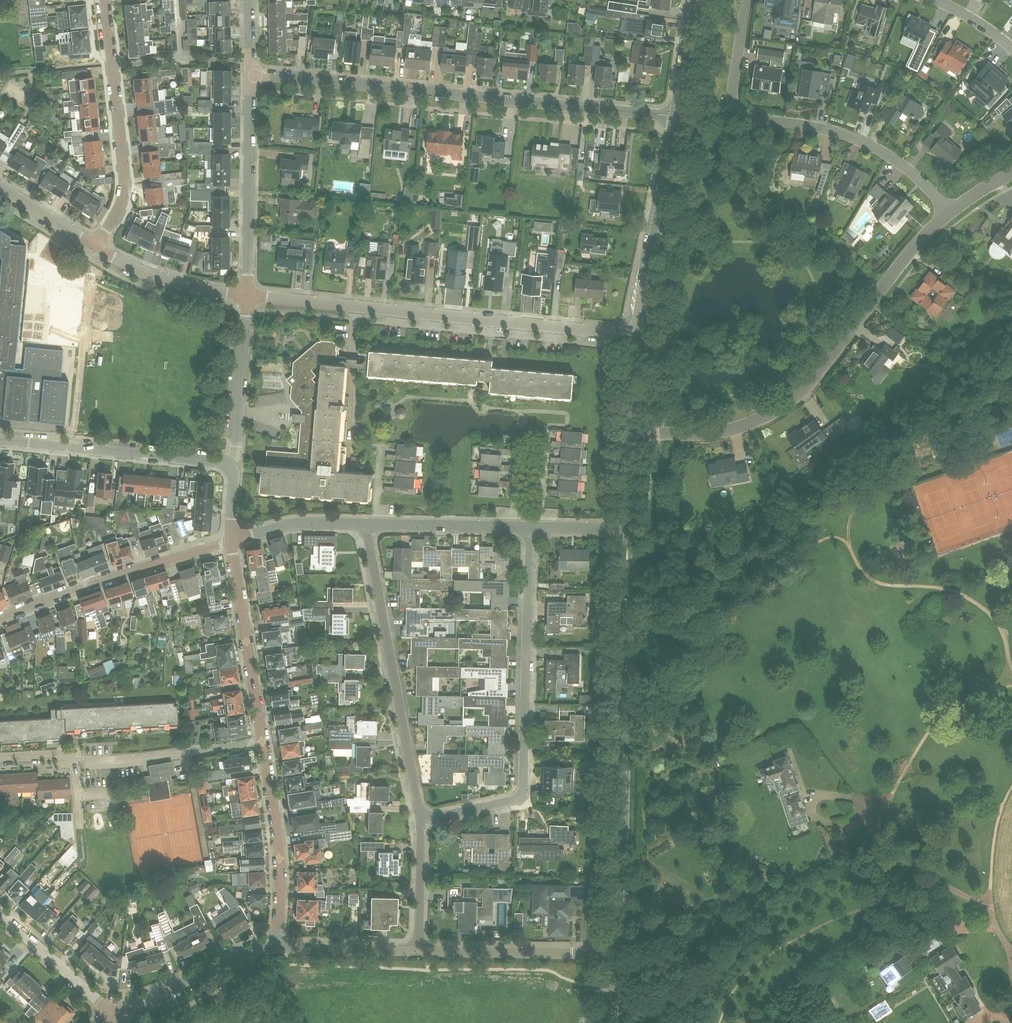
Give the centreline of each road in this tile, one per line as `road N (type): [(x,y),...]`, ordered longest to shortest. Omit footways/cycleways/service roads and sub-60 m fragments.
road 1 (residential): [(677,116),(251,73)]
road 2 (tertiary): [(618,955),(628,528)]
road 3 (residential): [(630,433),(738,429),(794,400),(950,213)]
road 4 (residential): [(279,948),(277,833),(232,541)]
road 5 (residential): [(633,337),(247,297)]
road 6 (residential): [(421,821),(522,794),(530,527)]
road 7 (residential): [(950,213),(882,151),(823,129),(740,115),(732,98),(746,0)]
road 8 (residential): [(421,821),(365,523)]
road 9 (residential): [(98,247),(125,190),(104,0)]
road 10 (residential): [(232,541),(0,619)]
road 11 (residential): [(228,465),(0,441)]
road 12 (tertiary): [(633,337),(677,116)]
road 13 (residential): [(247,297),(251,73)]
road 14 (residential): [(0,757),(75,753),(76,764),(180,754)]
road 15 (residential): [(112,1013),(247,952),(279,948)]
road 16 (residential): [(419,950),(594,954)]
road 17 (residential): [(228,465),(236,449),(247,297)]
road 18 (residential): [(247,297),(177,284),(98,247)]
road 19 (residential): [(0,914),(112,1013)]
road 20 (residential): [(279,948),(419,950)]
road 21 (residential): [(514,526),(375,523)]
road 22 (residential): [(365,523),(288,524),(232,541)]
road 23 (residential): [(419,950),(421,821)]

